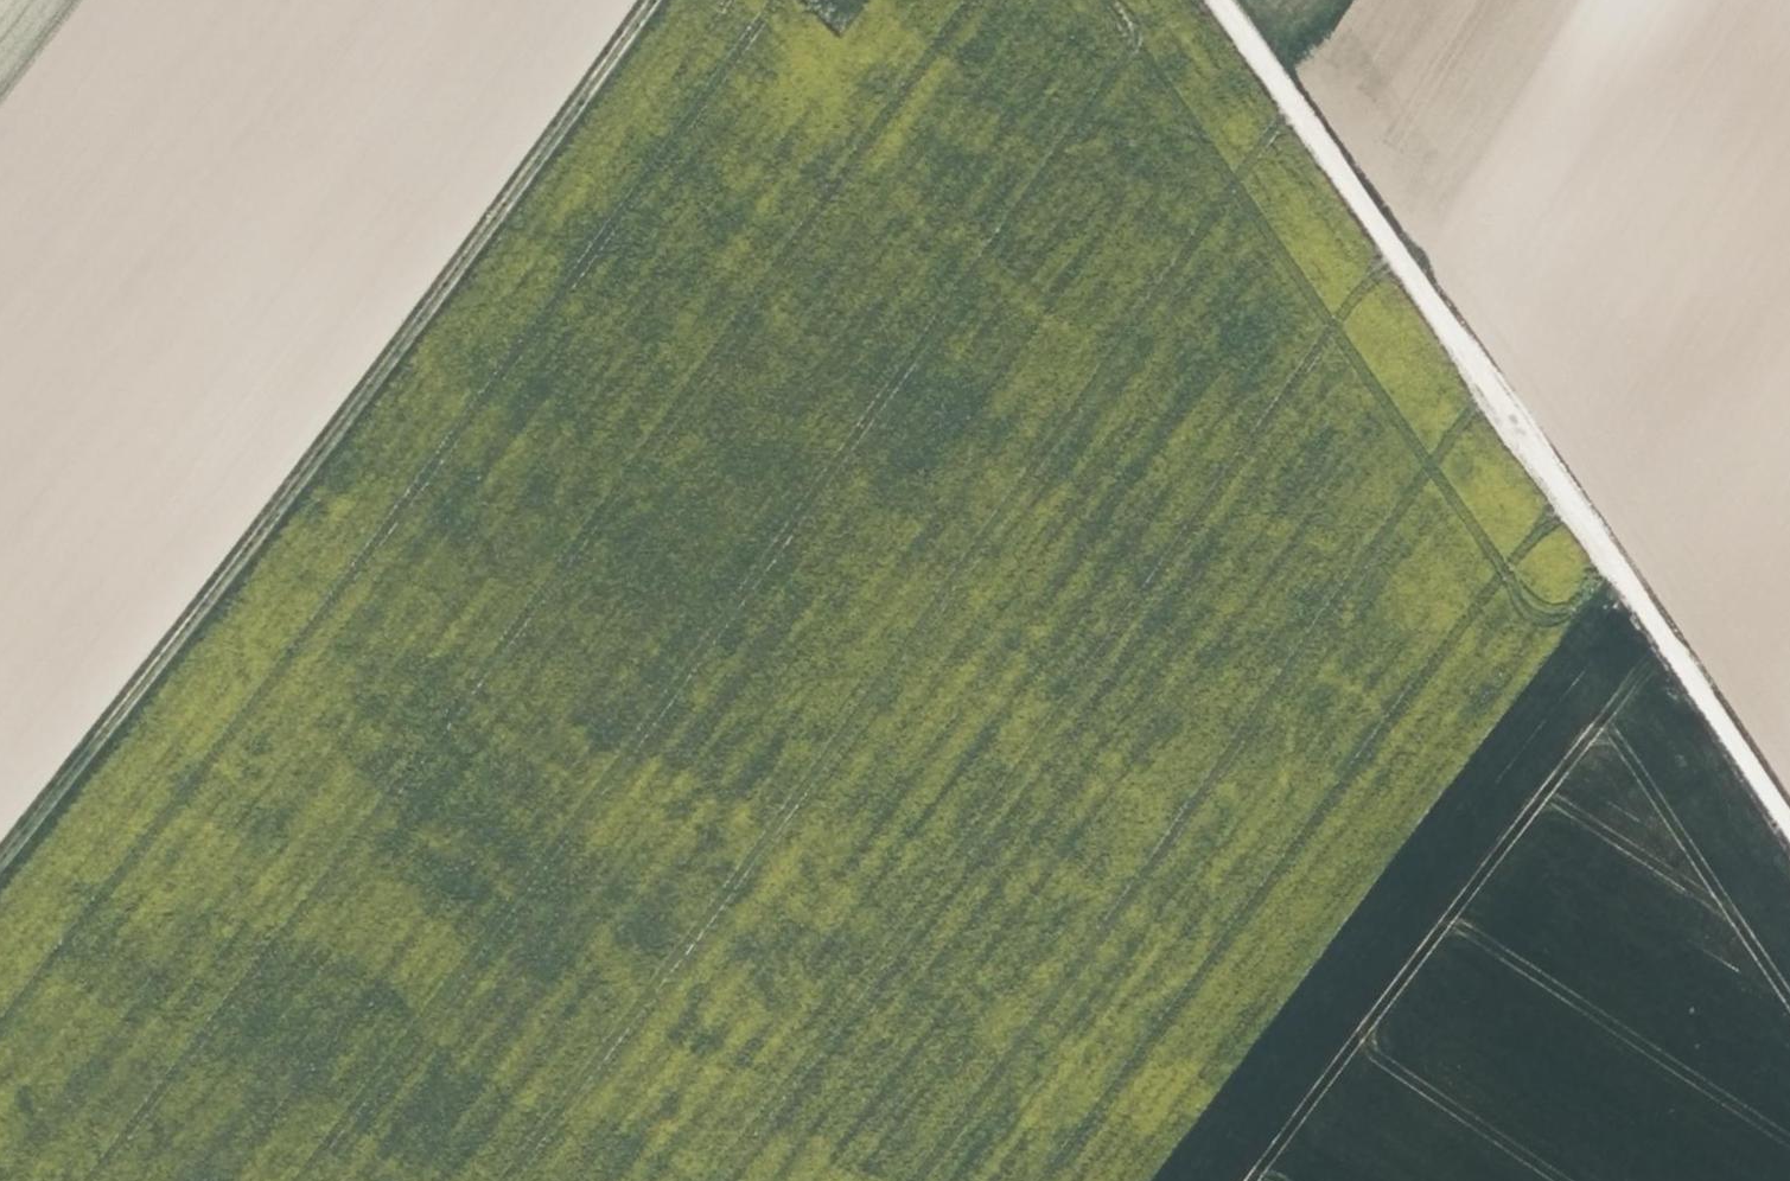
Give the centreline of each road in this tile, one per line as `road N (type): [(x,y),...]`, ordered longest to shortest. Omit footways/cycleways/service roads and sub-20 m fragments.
road 1 (track): [(0,864),(436,307),(644,0)]
road 2 (track): [(1789,843),(1223,0)]

